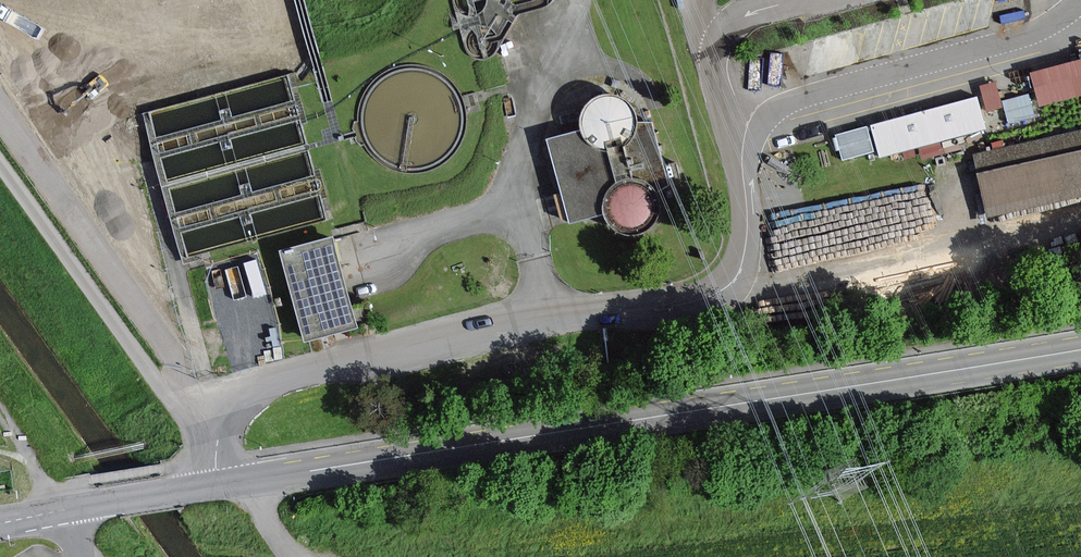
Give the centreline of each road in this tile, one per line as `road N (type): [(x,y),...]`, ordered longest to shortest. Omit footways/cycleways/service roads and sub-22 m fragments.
road 1 (tertiary): [(30,519),(1080,347)]

